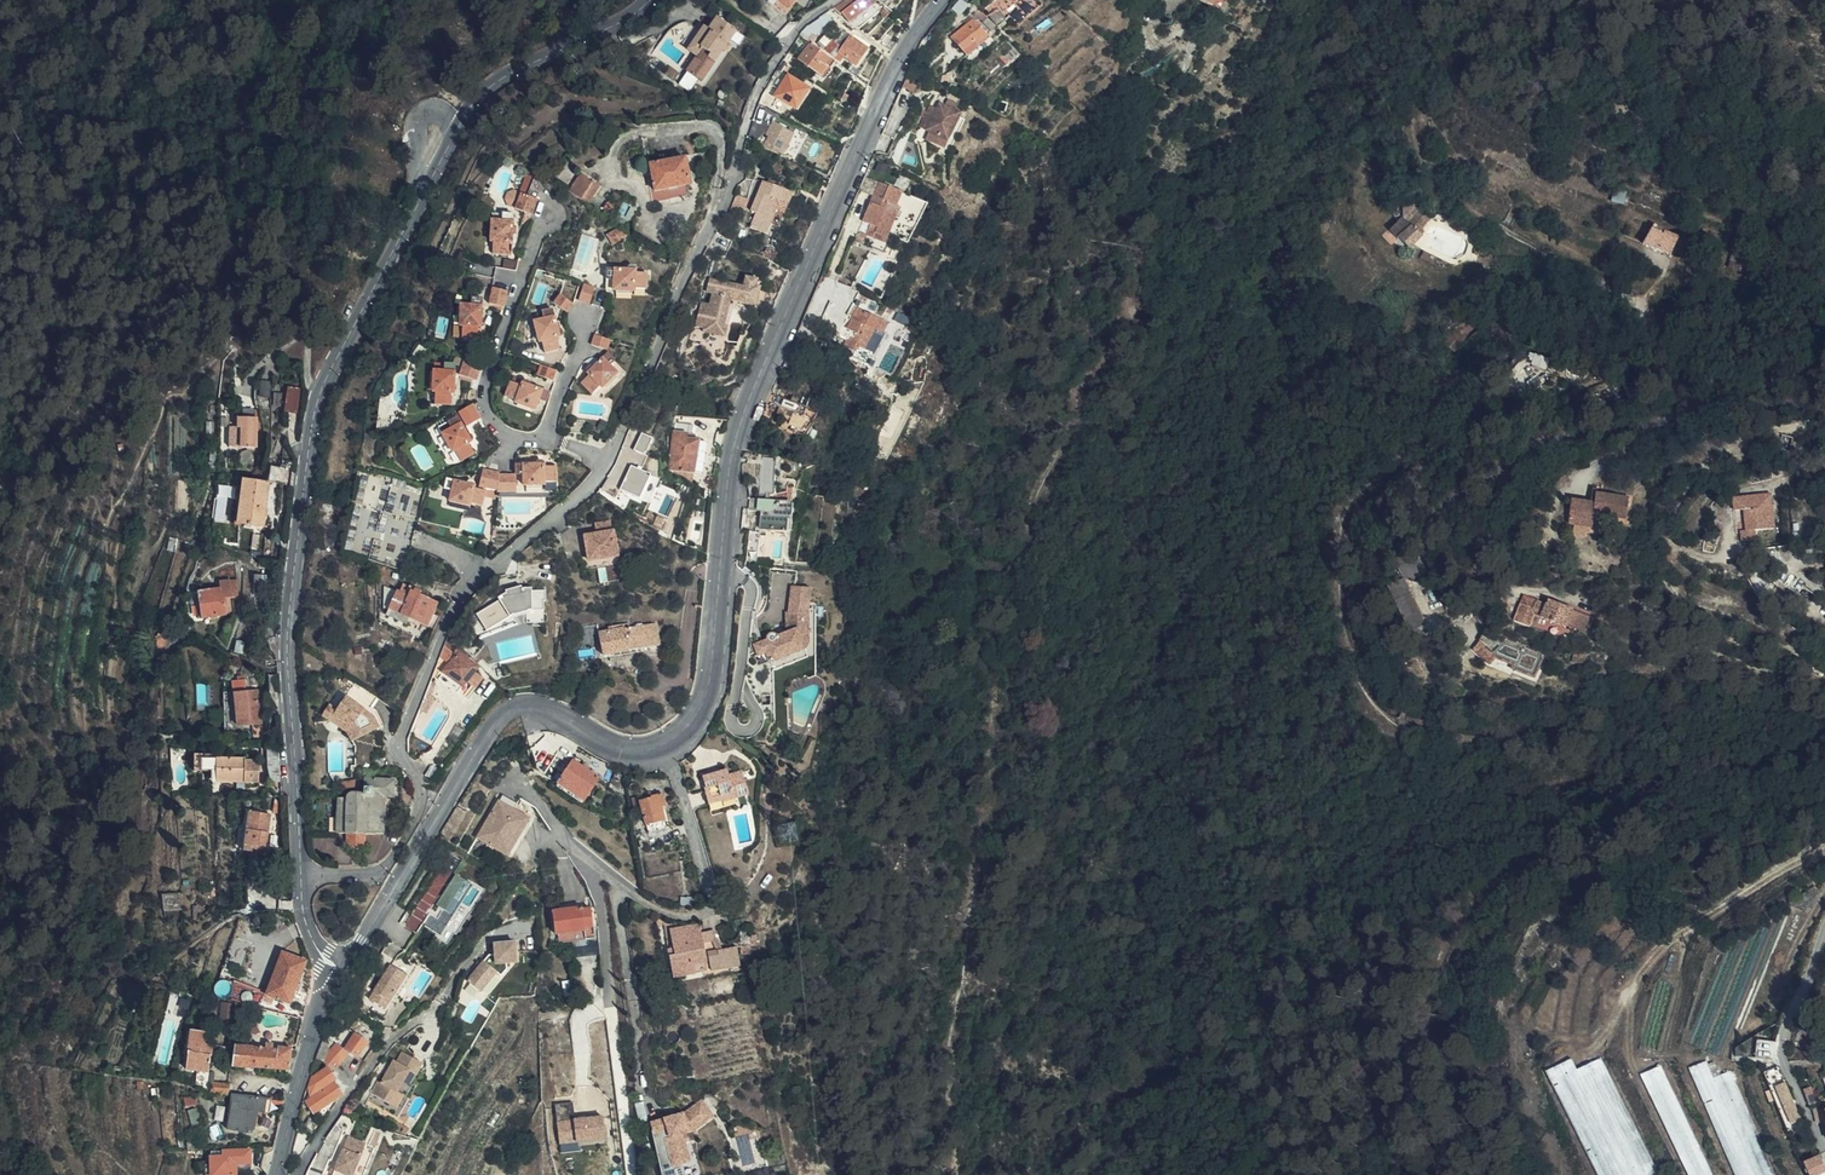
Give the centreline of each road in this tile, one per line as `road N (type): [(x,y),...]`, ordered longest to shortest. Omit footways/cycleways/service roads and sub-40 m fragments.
road 1 (tertiary): [(344,971),(501,716),(550,709),(614,747),(636,751),(682,732),(701,706),(741,426),(888,80),(942,0)]
road 2 (tertiary): [(344,971),(313,942),(305,916),(287,667),(320,394),(469,108),(492,82),(650,0)]
road 3 (residential): [(1824,418),(1745,397),(1529,446),(1428,527),(1425,566),(1412,574),(1399,540),(1404,499),(1430,454),(1465,431),(1644,376),(1678,348),(1678,327),(1652,311)]
road 4 (residential): [(553,214),(538,234),(485,391),(491,417),(510,433),(549,436)]
road 5 (tertiary): [(279,1174),(307,1053),(344,971)]
road 6 (residential): [(549,436),(588,316)]

